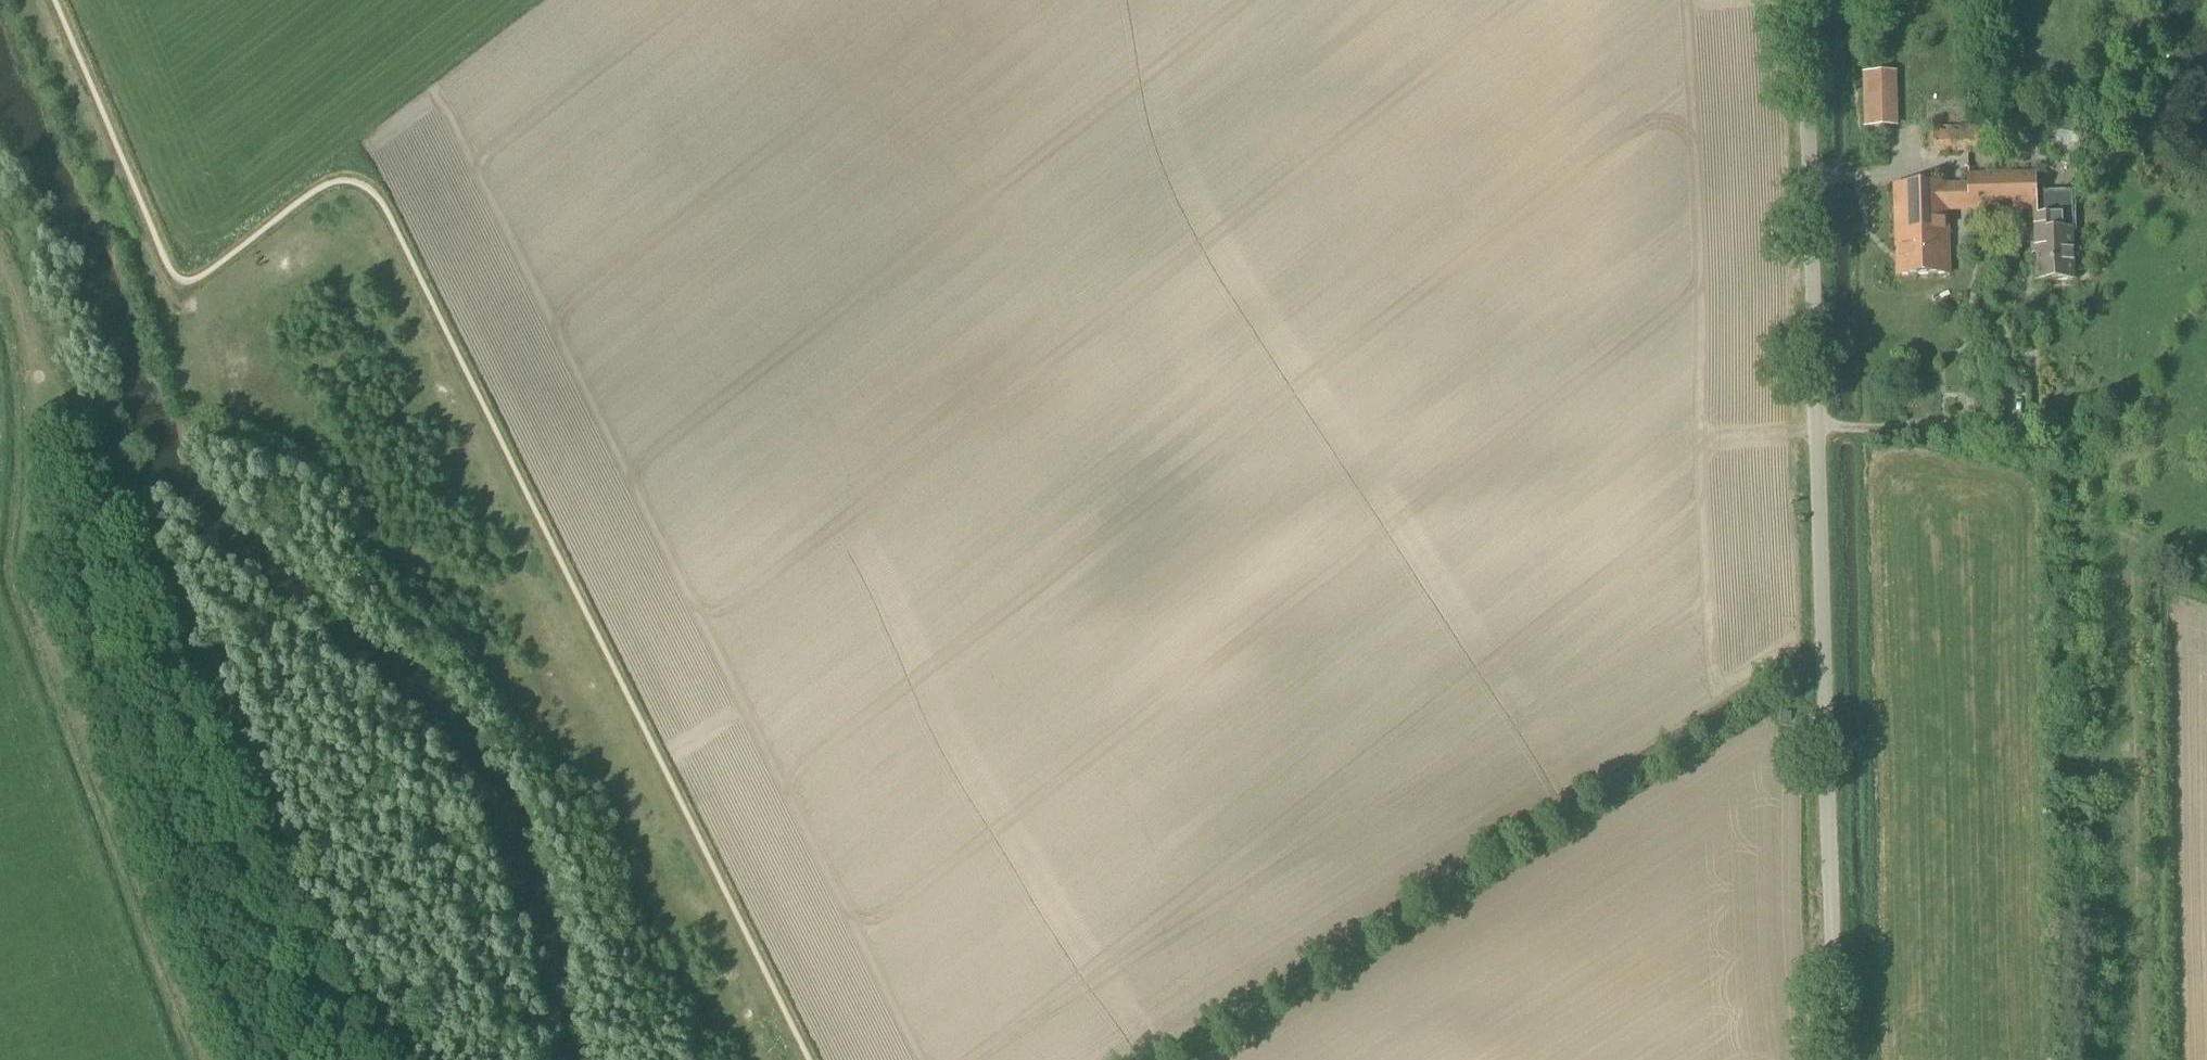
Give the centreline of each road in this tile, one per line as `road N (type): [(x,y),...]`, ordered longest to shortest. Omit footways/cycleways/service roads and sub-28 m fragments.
road 1 (unclassified): [(1839,1059),(1810,0)]

